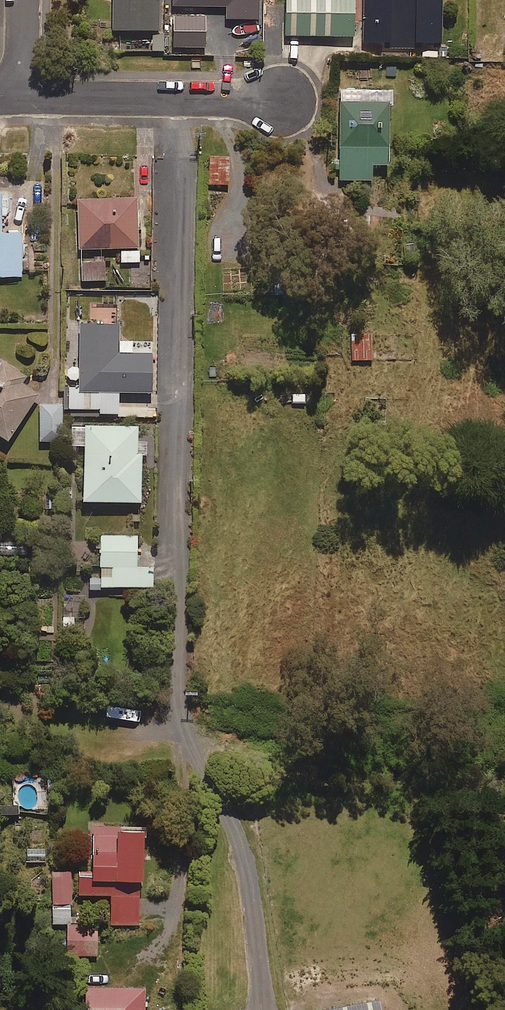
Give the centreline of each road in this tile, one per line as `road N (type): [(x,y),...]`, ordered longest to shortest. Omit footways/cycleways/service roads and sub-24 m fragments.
road 1 (residential): [(21,101),(288,103)]

